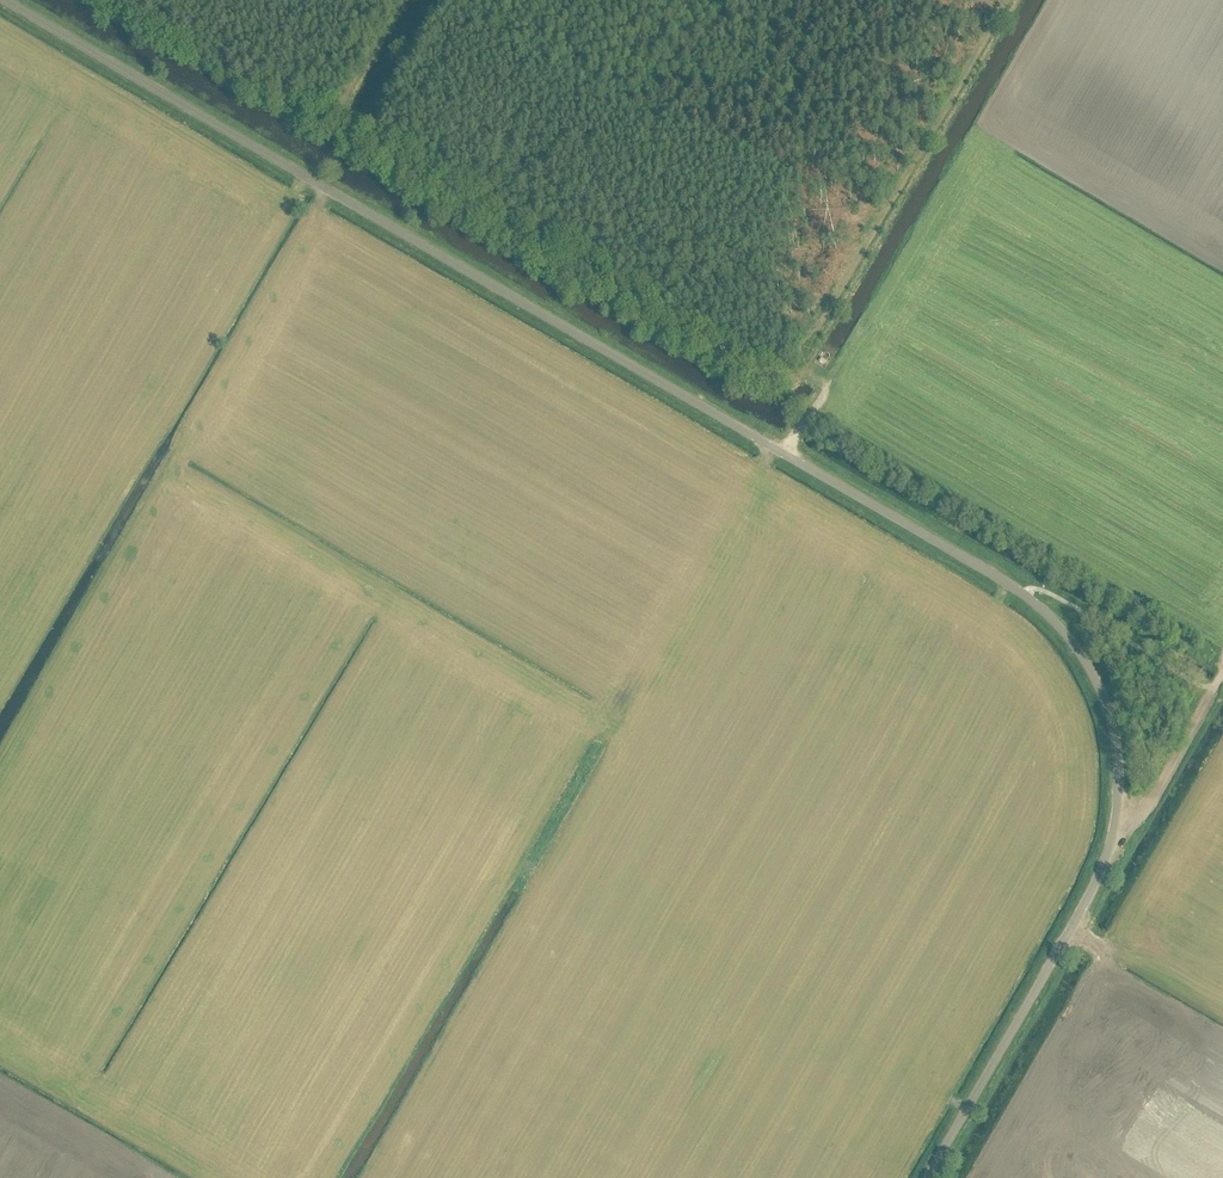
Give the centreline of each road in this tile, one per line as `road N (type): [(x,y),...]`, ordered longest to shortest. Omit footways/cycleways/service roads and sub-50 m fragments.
road 1 (unclassified): [(927,1177),(1078,920),(1119,810),(1108,706),(1058,623),(993,575),(1,0)]
road 2 (track): [(788,455),(824,391),(812,365),(814,334),(1009,0)]
road 3 (track): [(1217,683),(1135,823),(1111,845)]
road 4 (track): [(443,0),(368,129)]

